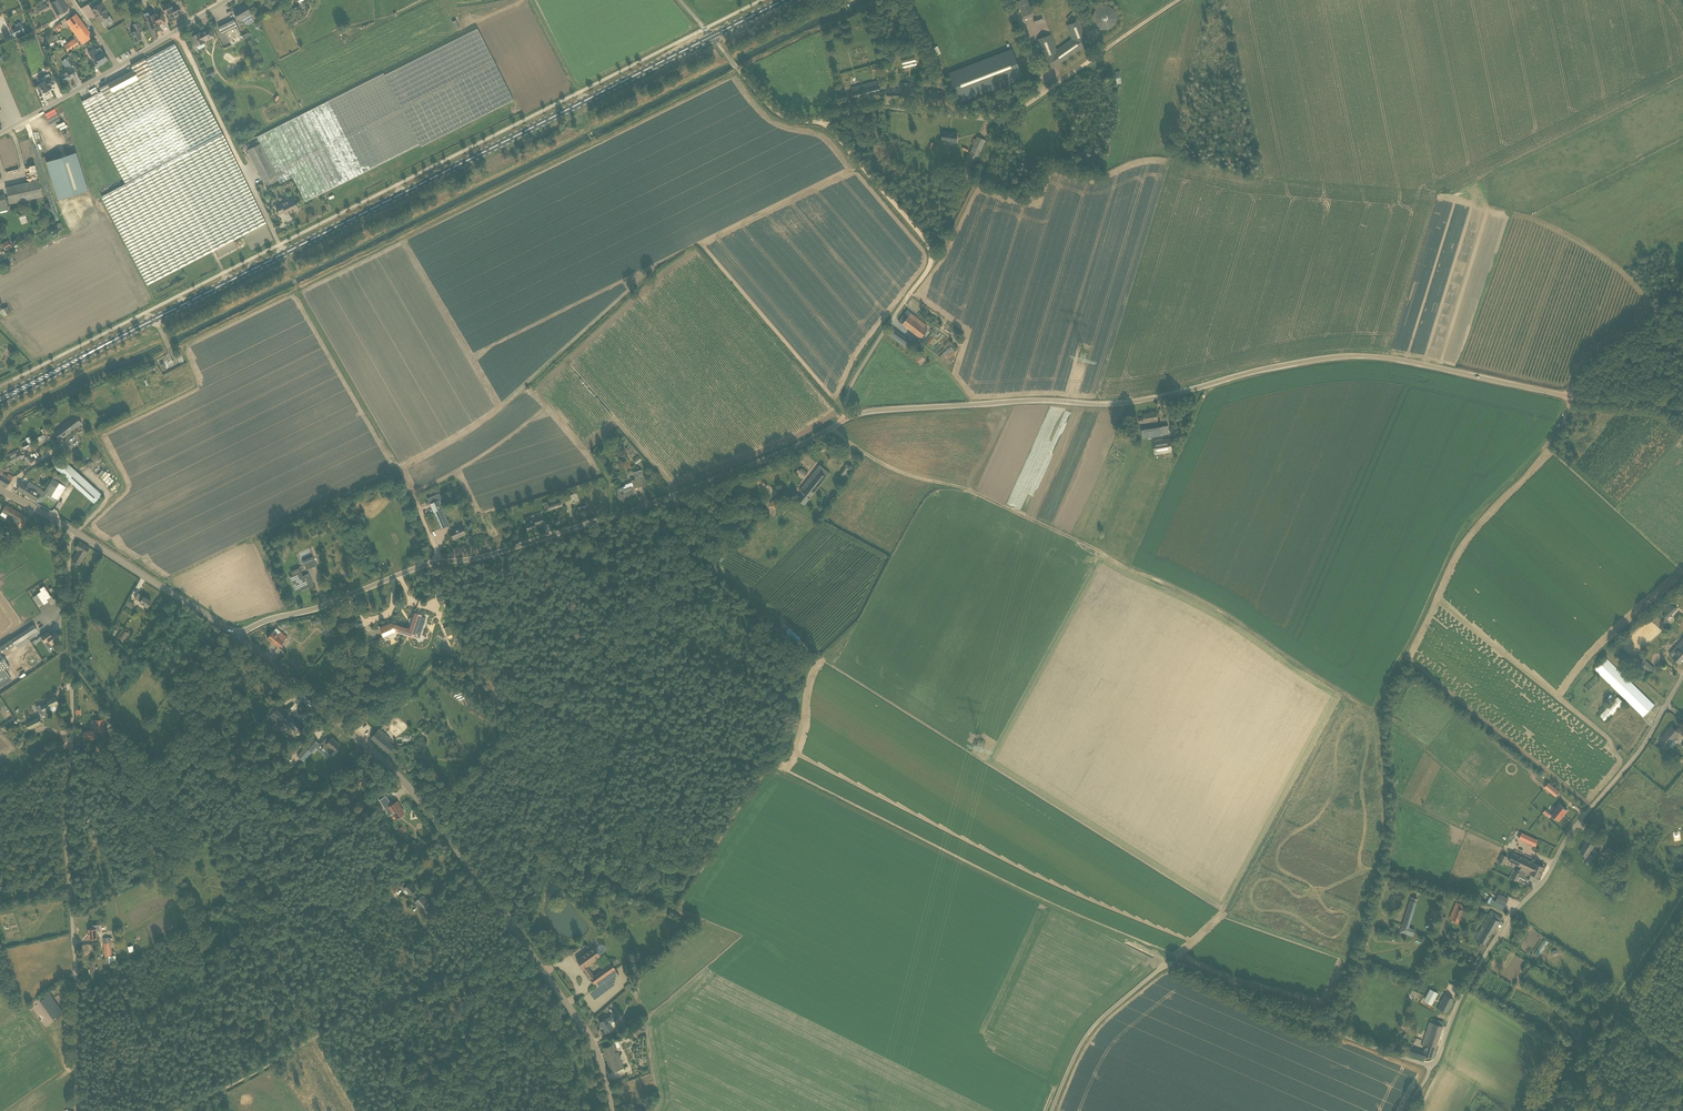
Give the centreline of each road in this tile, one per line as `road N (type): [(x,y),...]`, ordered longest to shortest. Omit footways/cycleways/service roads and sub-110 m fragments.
road 1 (unclassified): [(843,420),(875,410),(1041,400),(1109,405),(1337,357),(1385,358),(1570,397)]
road 2 (unclassified): [(235,634),(436,562),(480,556),(690,489),(843,420)]
road 3 (track): [(835,425),(856,448),(903,474),(976,493),(1198,599),(1378,714)]
road 4 (tertiary): [(610,1110),(604,1072),(583,1026),(415,794),(235,634)]
road 5 (primary): [(283,254),(712,36)]
road 6 (track): [(771,767),(669,904),(411,768),(401,778)]
road 7 (unclassified): [(1053,1110),(1090,1031),(1179,960),(1432,1066)]
road 8 (unclassified): [(1432,1066),(1498,937),(1649,736),(1682,676)]
road 9 (unclassified): [(78,988),(65,839),(77,533)]
road 10 (track): [(771,767),(1010,889),(1179,960)]
road 11 (track): [(314,1037),(214,839),(73,666)]
road 12 (track): [(1378,714),(1456,546),(1563,425),(1570,397)]
road 13 (unclassified): [(826,123),(936,261),(864,363),(843,420)]
road 14 (track): [(441,561),(402,467),(283,254)]
road 15 (track): [(1330,1026),(1388,829),(1378,714)]
road 16 (primary): [(25,387),(283,254)]
road 17 (unclassified): [(283,254),(177,31)]
road 18 (track): [(708,556),(620,619),(549,708)]
road 19 (track): [(567,715),(553,807),(507,920)]
road 20 (track): [(567,715),(771,767)]
road 21 (track): [(1180,0),(1009,119)]
road 22 (tertiary): [(235,634),(77,533)]
road 23 (track): [(441,561),(481,651),(549,708)]
road 24 (unclassified): [(1009,119),(903,110),(826,123)]
road 25 (track): [(472,970),(314,1037)]
road 26 (track): [(466,972),(390,889),(425,853)]
road 27 (track): [(936,261),(1009,119)]
road 28 (track): [(314,1037),(178,1110)]
road 29 (unclassified): [(1570,397),(1600,353),(1682,294)]
road 30 (unclassified): [(826,123),(787,119),(712,36)]
road 31 (track): [(164,338),(292,275)]
road 32 (track): [(1512,919),(1380,870)]
road 33 (track): [(1614,1009),(1498,937)]
road 34 (unclassified): [(0,133),(118,67)]
road 35 (track): [(79,1110),(78,988)]

